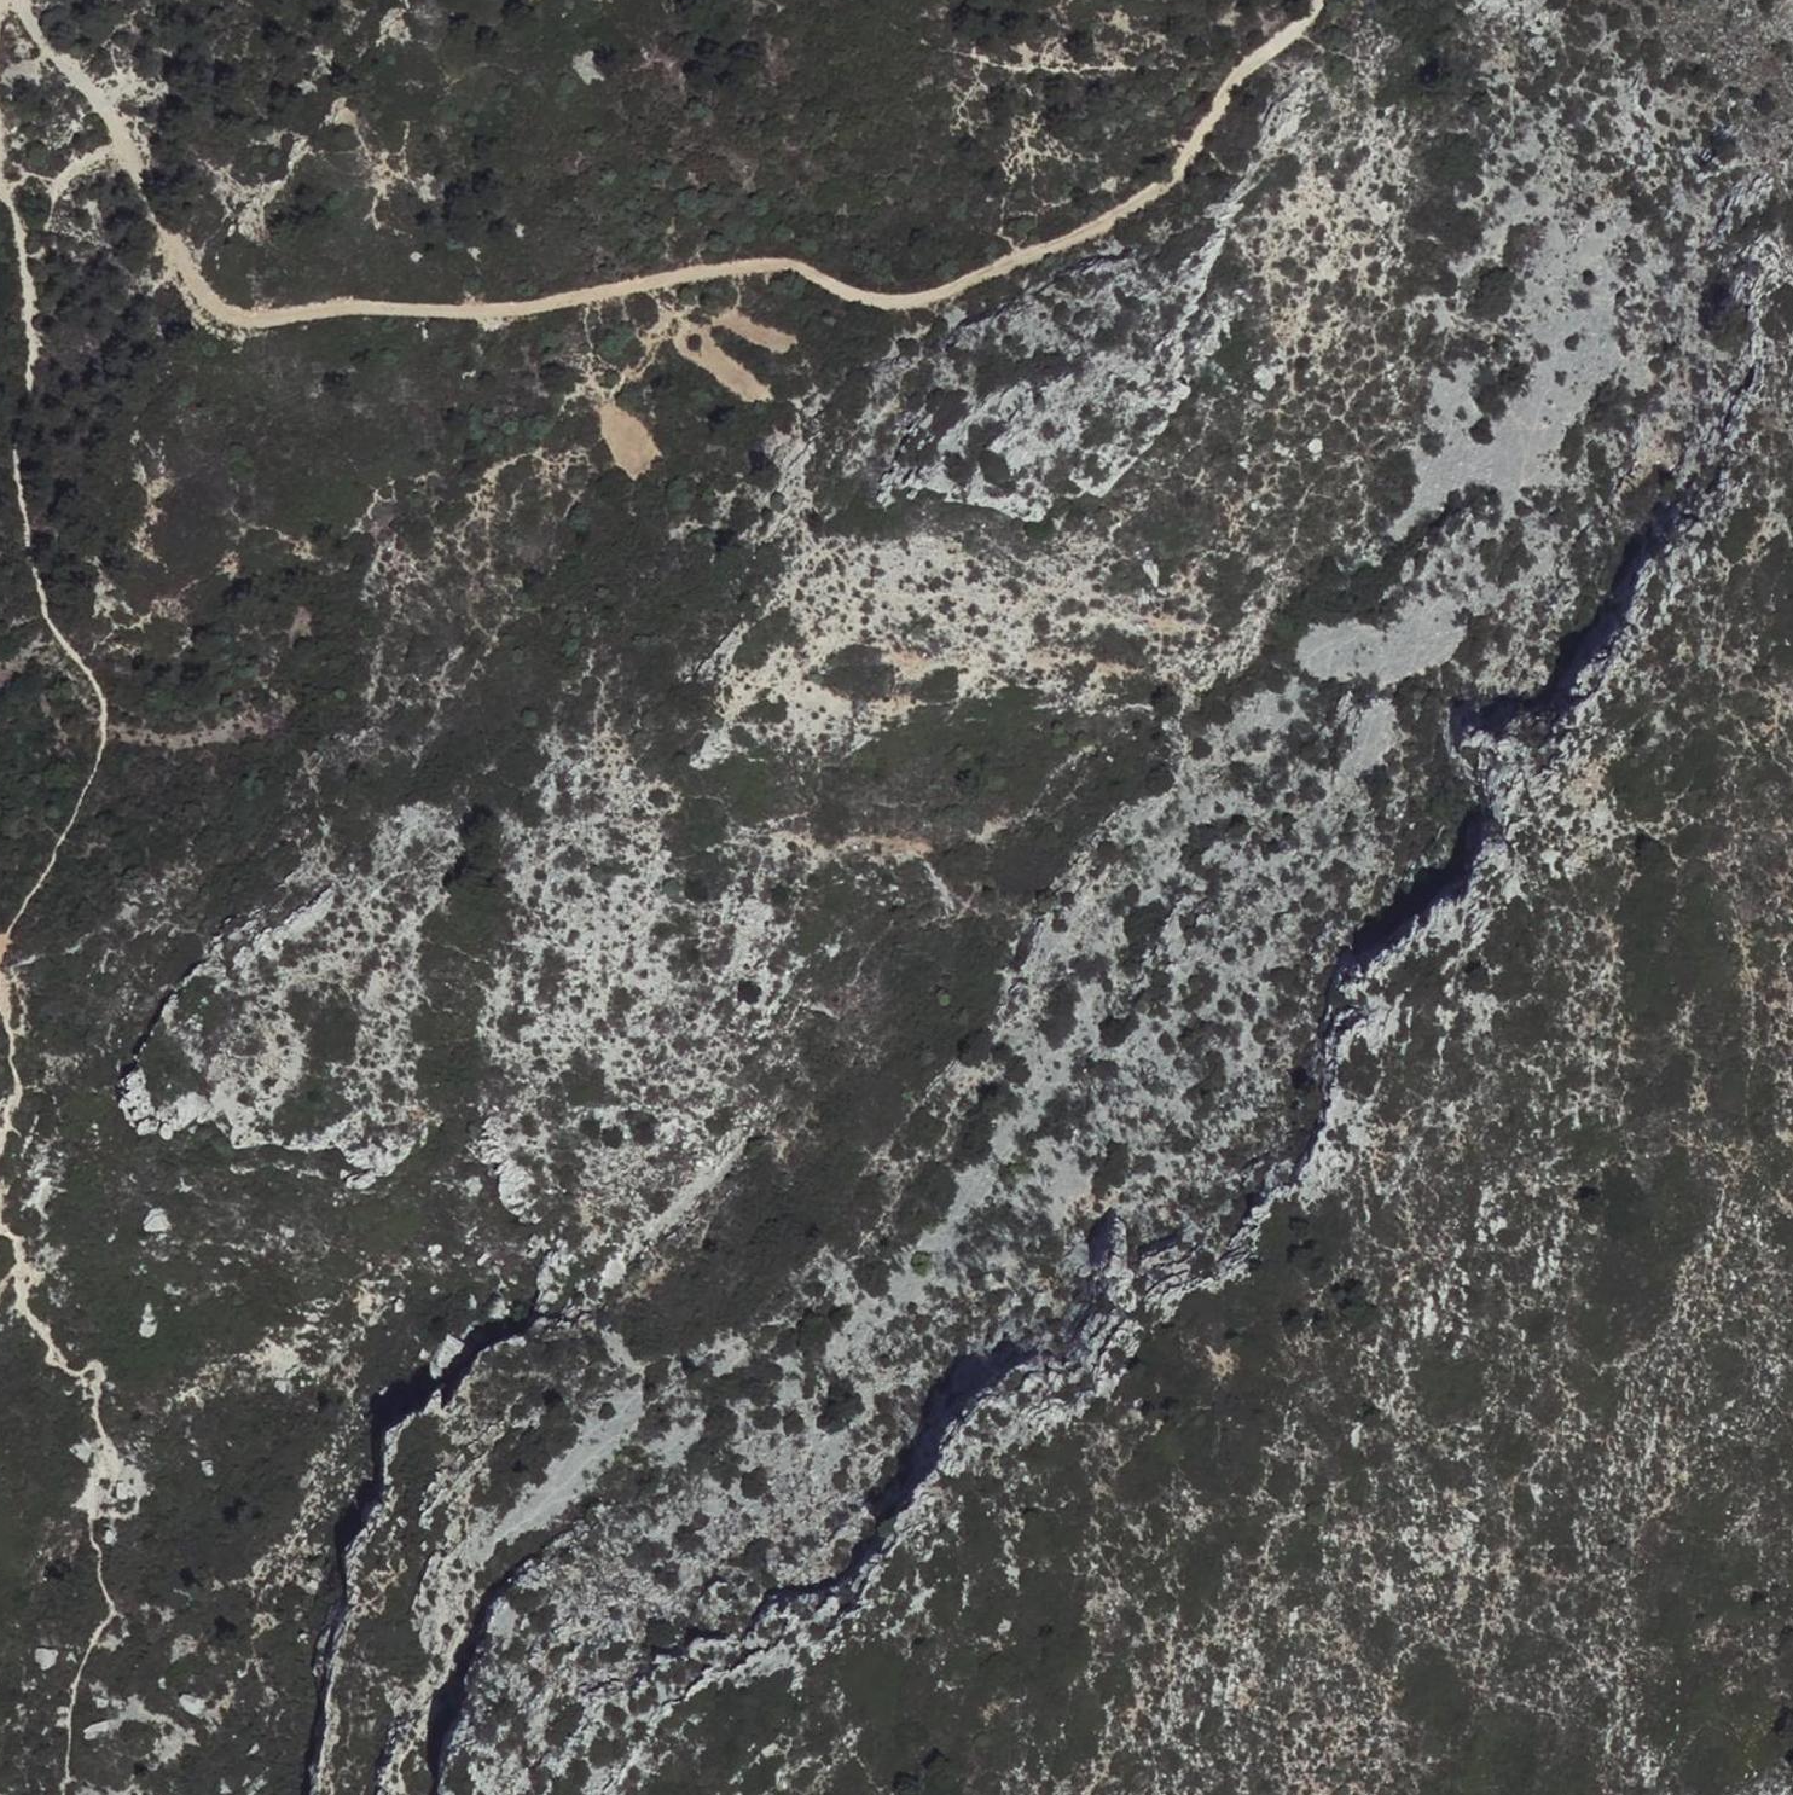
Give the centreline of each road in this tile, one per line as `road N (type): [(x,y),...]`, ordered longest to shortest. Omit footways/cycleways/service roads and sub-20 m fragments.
road 1 (track): [(1323,0),(1298,31),(1234,81),(1203,148),(1132,208),(952,285),(869,304),(803,268),(748,264),(541,301),(447,310),(339,307),(255,322),(222,315),(182,261),(114,126),(20,0)]

